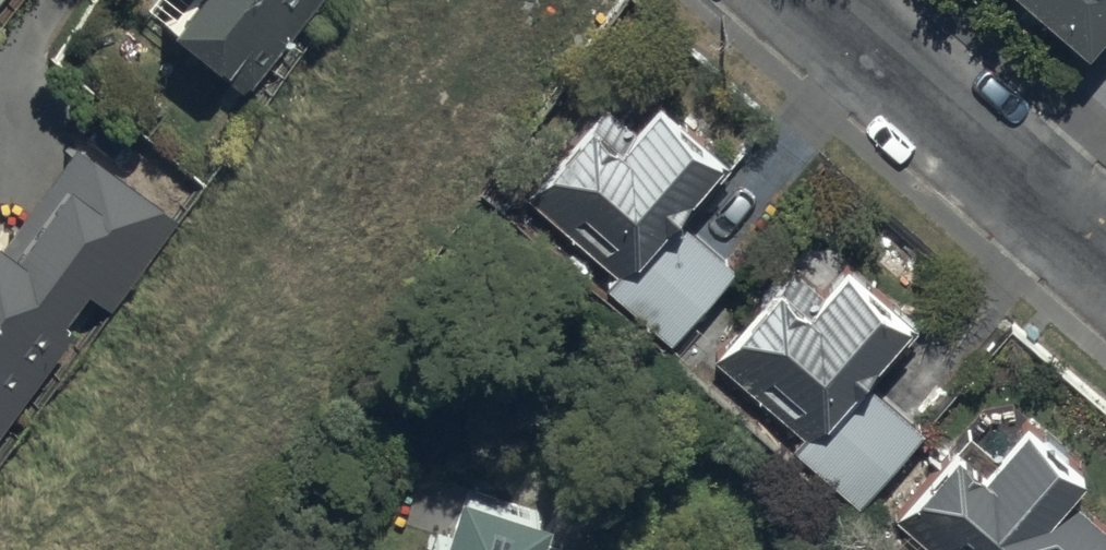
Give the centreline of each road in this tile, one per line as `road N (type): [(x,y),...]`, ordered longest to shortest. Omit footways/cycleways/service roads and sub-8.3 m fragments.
road 1 (residential): [(814,0),(1105,253)]

